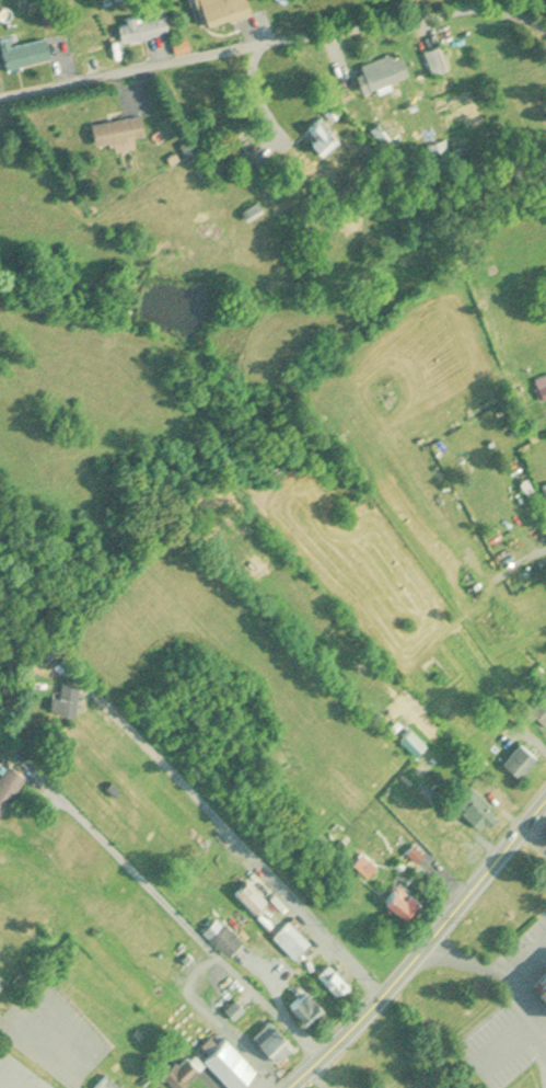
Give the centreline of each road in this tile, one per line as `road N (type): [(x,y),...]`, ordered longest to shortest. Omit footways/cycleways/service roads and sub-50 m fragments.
road 1 (residential): [(545,35),(487,3),(0,98)]
road 2 (primary): [(284,1087),(348,1041),(545,805)]

